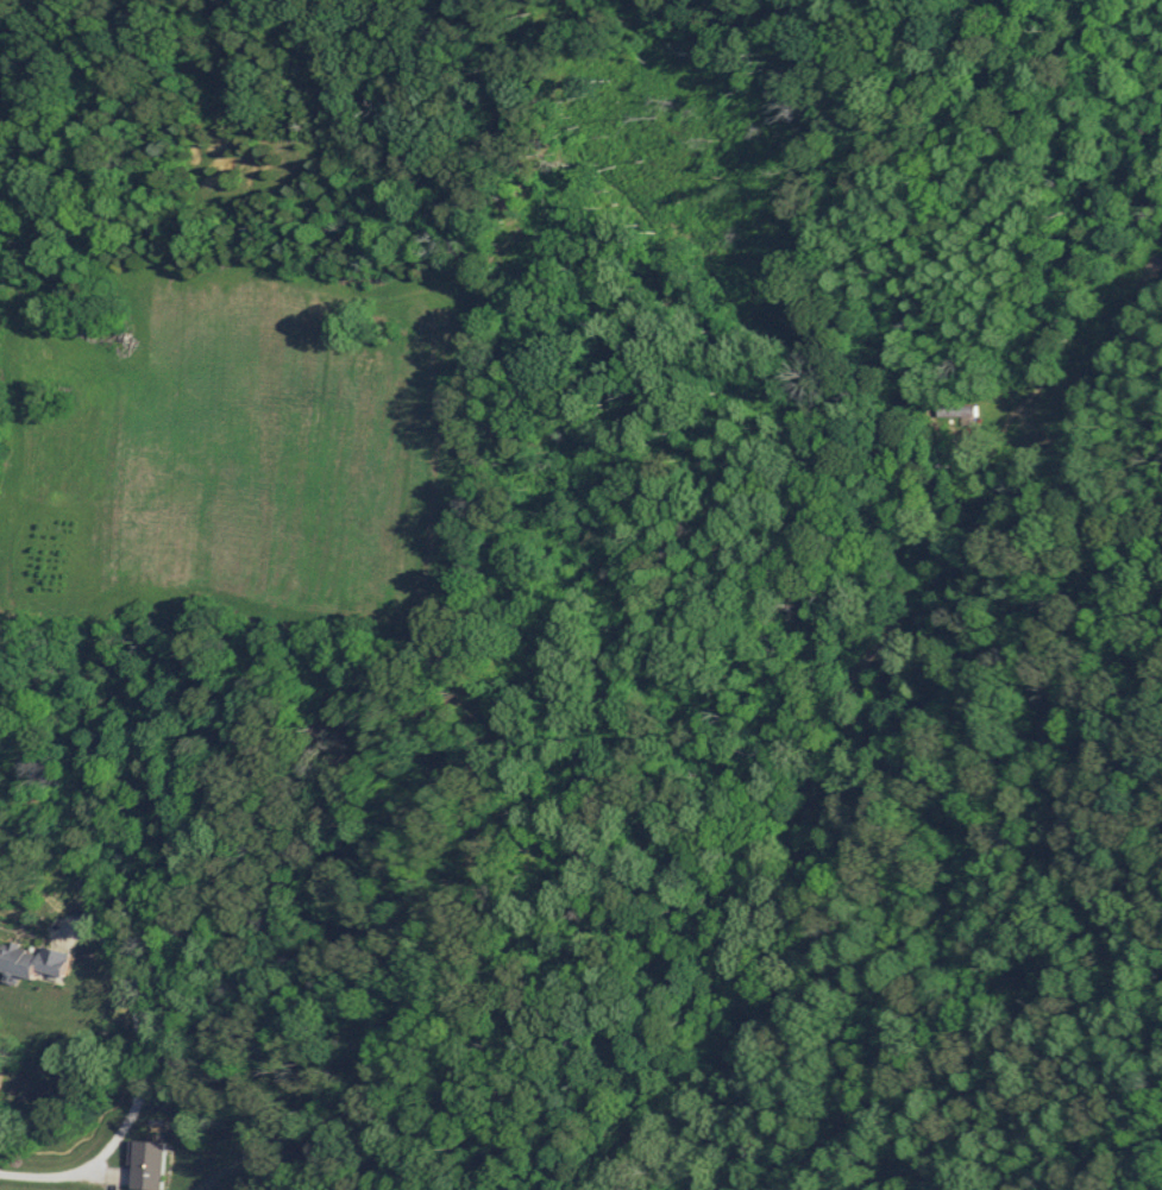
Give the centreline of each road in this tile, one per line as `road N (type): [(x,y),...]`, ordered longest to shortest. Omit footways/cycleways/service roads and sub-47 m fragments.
road 1 (residential): [(829,498),(781,534),(704,684),(640,849),(565,981),(516,1095),(521,1189)]

